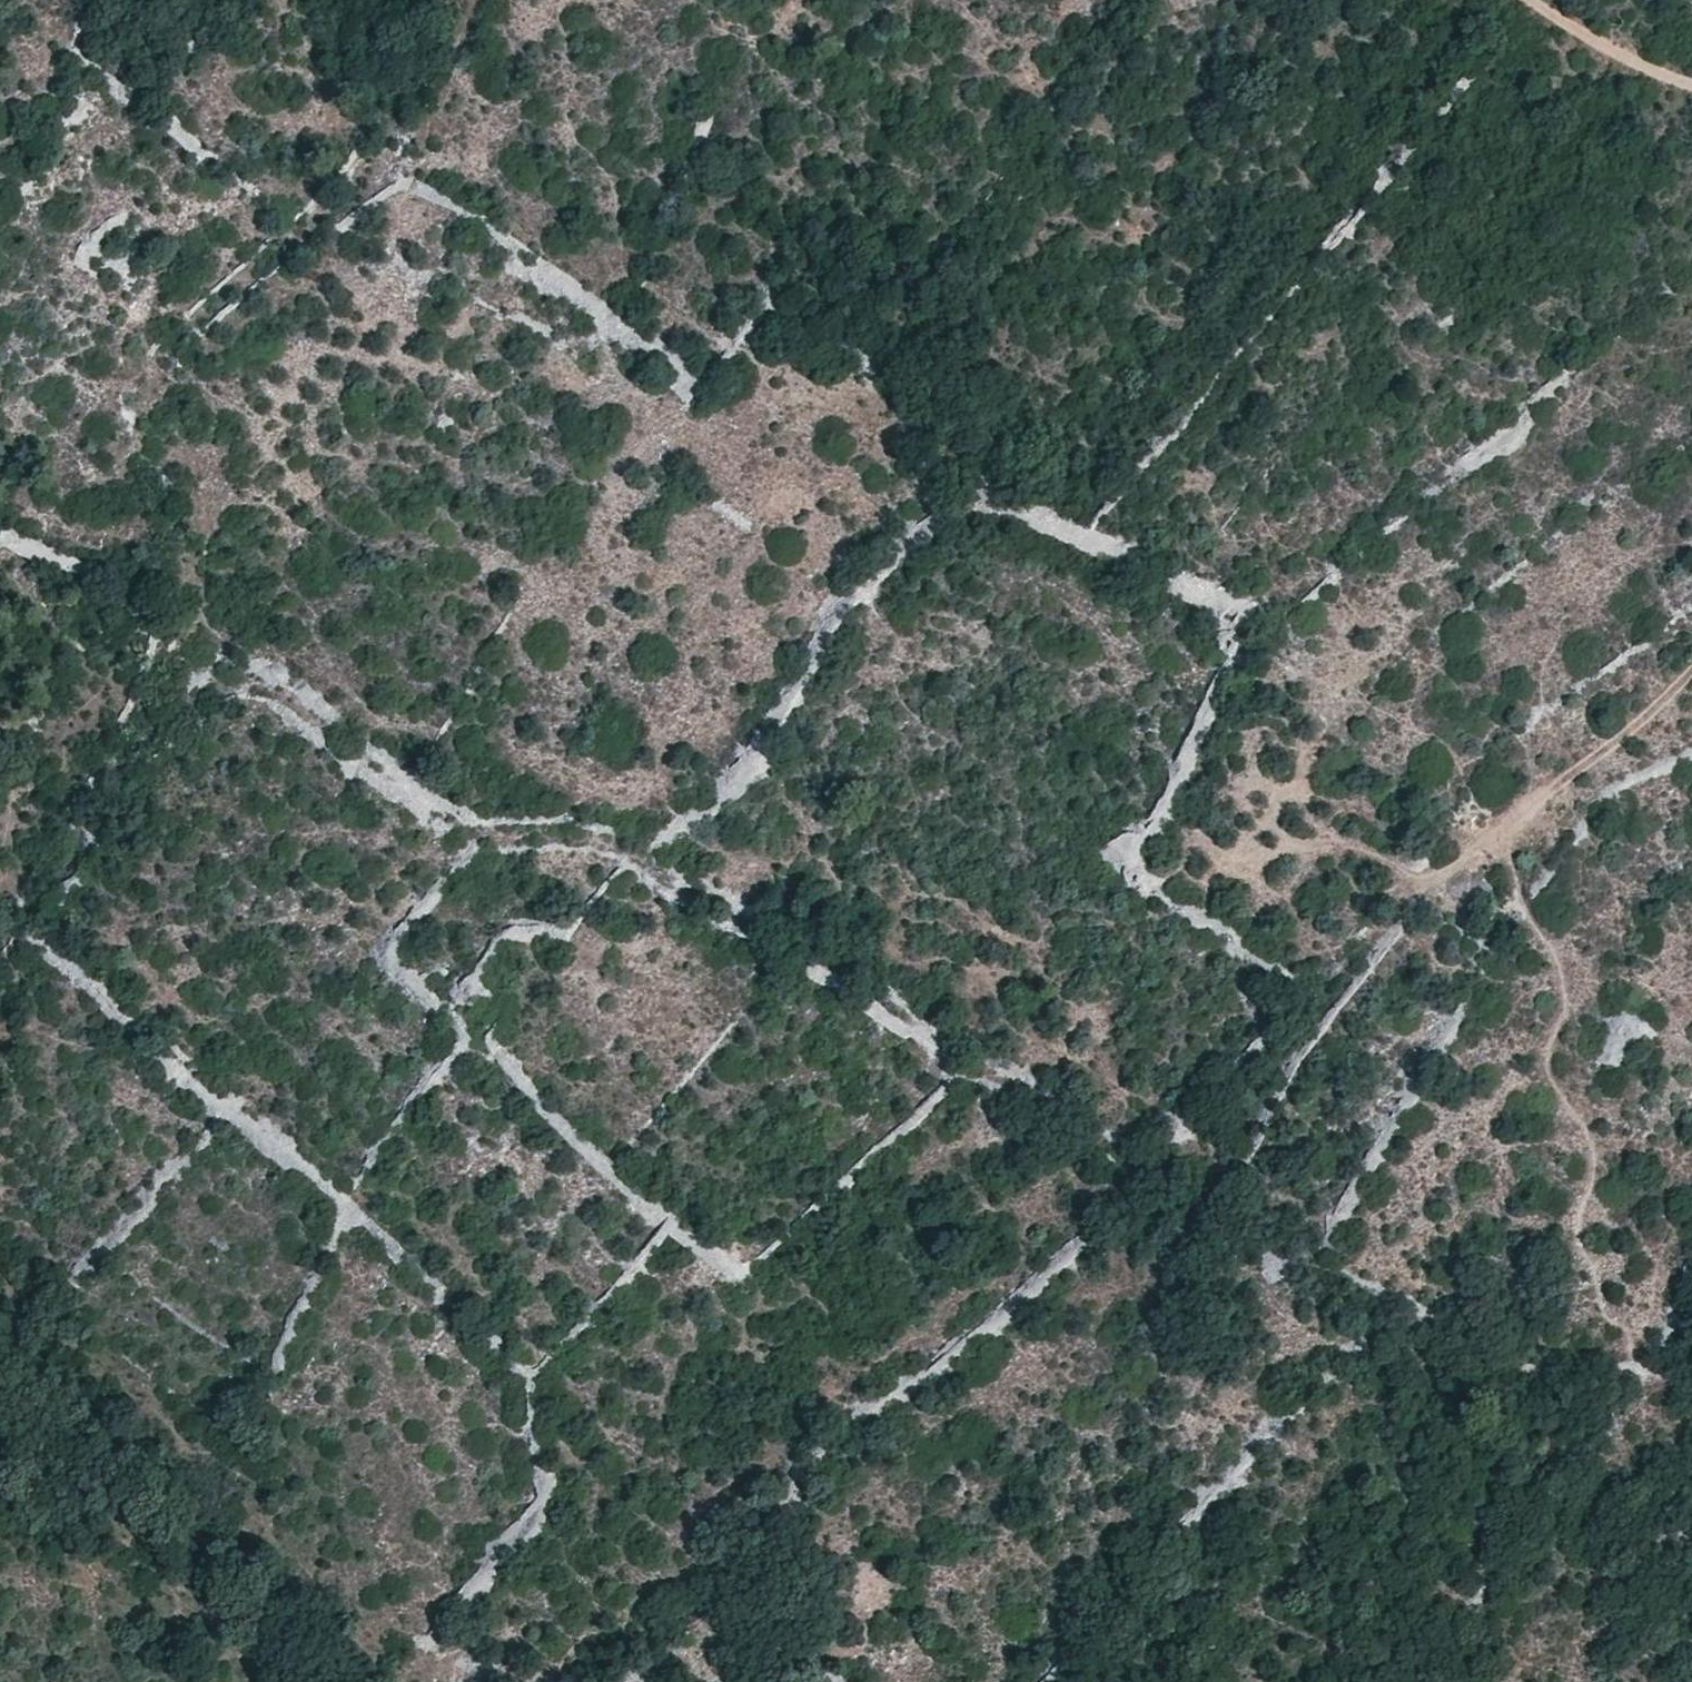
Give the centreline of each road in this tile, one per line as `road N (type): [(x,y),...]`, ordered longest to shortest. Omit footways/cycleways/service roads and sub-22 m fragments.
road 1 (track): [(1432,879),(1691,674)]
road 2 (track): [(1522,0),(1691,84)]

